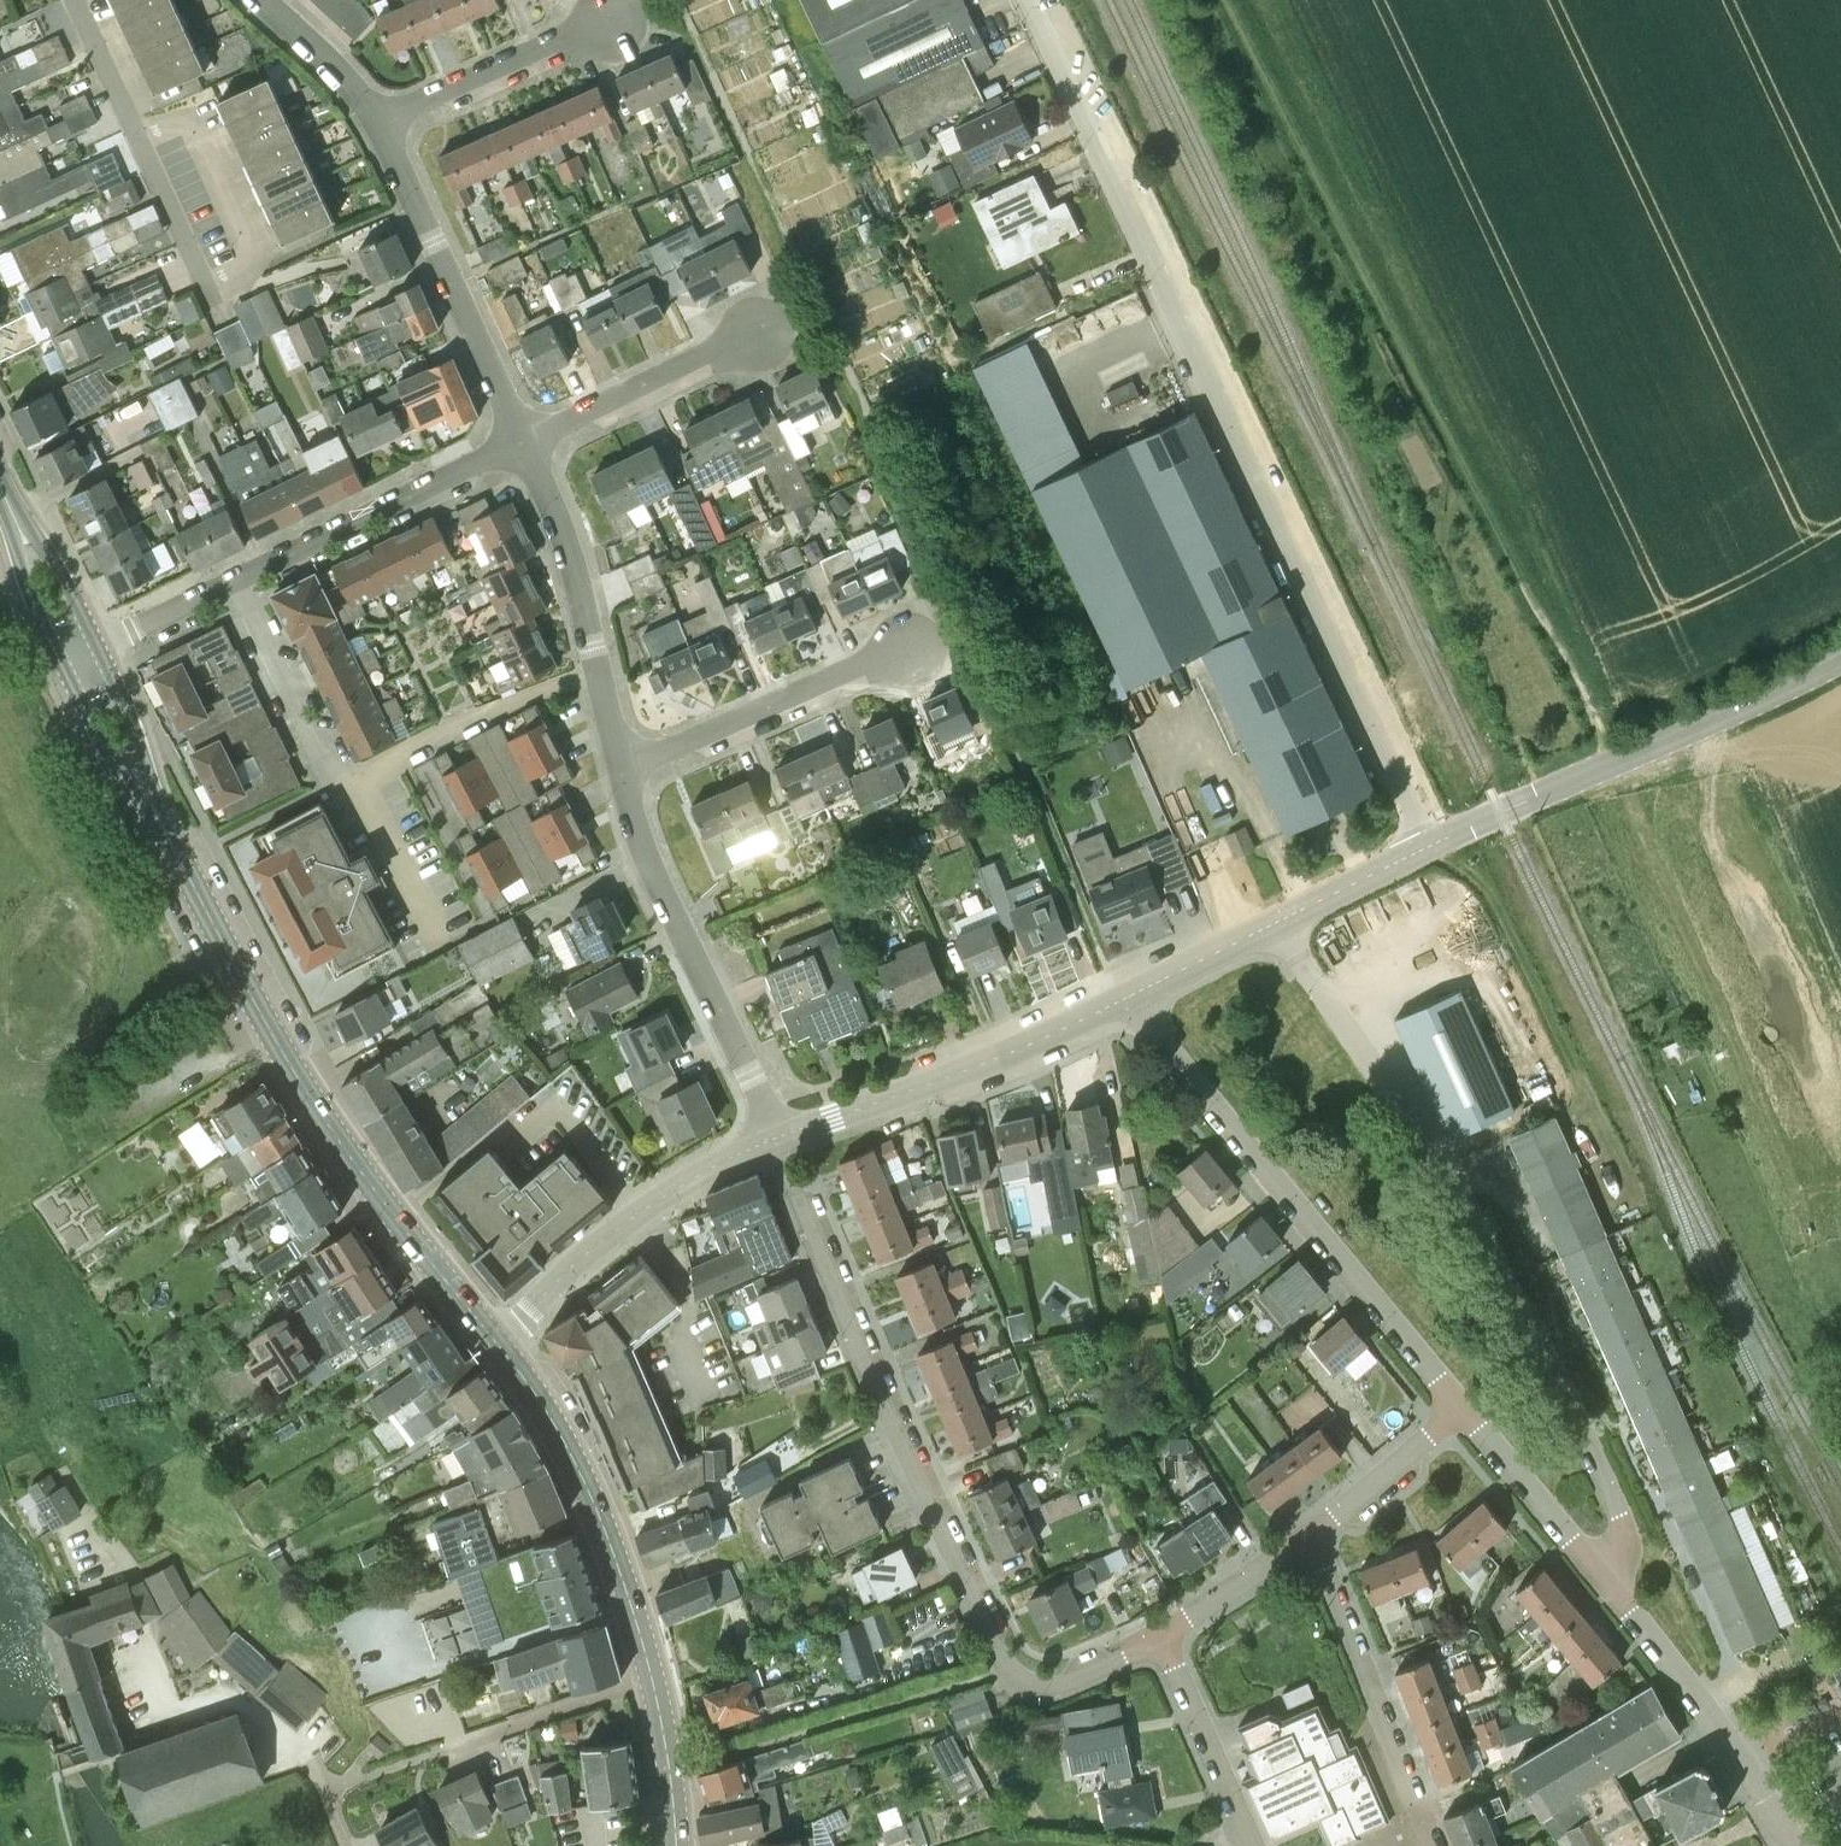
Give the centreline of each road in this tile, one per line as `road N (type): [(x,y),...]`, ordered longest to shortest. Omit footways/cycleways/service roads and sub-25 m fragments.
road 1 (residential): [(1428,846),(1028,0)]
road 2 (track): [(1610,763),(1579,677),(1439,424),(1226,0)]
road 3 (secondary): [(496,1345),(303,1081),(134,769),(83,655)]
road 4 (unclassified): [(1606,1577),(1625,1552),(1620,1513),(1517,1291),(1442,1166),(1275,924)]
road 5 (residential): [(776,1139),(920,1488),(1006,1669),(1032,1686),(1068,1680),(1161,1636)]
road 6 (residential): [(1460,1405),(1123,1001)]
road 7 (unclassified): [(1428,846),(1840,658)]
road 8 (track): [(1428,846),(1496,909),(1645,1211)]
road 9 (residential): [(238,579),(336,772),(358,791),(443,946)]
road 10 (residential): [(776,1139),(663,900),(616,767)]
road 11 (unclassified): [(776,1139),(957,1074),(1123,1001)]
road 12 (secondary): [(653,1678),(575,1454),(496,1345)]
road 13 (residential): [(527,438),(373,117)]
road 14 (unclassified): [(496,1345),(642,1211),(776,1139)]
road 15 (residential): [(616,767),(588,626),(527,438)]
road 16 (residential): [(1437,1845),(1314,1535)]
road 17 (residential): [(1797,1845),(1683,1675),(1606,1577)]
road 18 (residential): [(527,438),(238,579)]
road 19 (residential): [(210,289),(77,0)]
road 20 (residential): [(616,767),(903,648)]
road 21 (residential): [(373,117),(605,22)]
road 22 (residential): [(527,438),(744,338)]
road 23 (residential): [(1252,1845),(1161,1636)]
road 24 (residential): [(1606,1577),(1460,1405)]
road 25 (residential): [(442,1749),(653,1678)]
road 26 (secondary): [(83,655),(0,471)]
road 27 (residential): [(1314,1535),(1460,1405)]
road 28 (residential): [(1161,1636),(1314,1535)]
road 29 (residential): [(238,579),(83,655)]
road 30 (unclassified): [(1275,924),(1428,846)]
road 31 (unclassified): [(1123,1001),(1275,924)]
road 32 (secondary): [(678,1845),(673,1768),(653,1678)]
road 33 (residential): [(373,117),(344,64),(271,0)]

